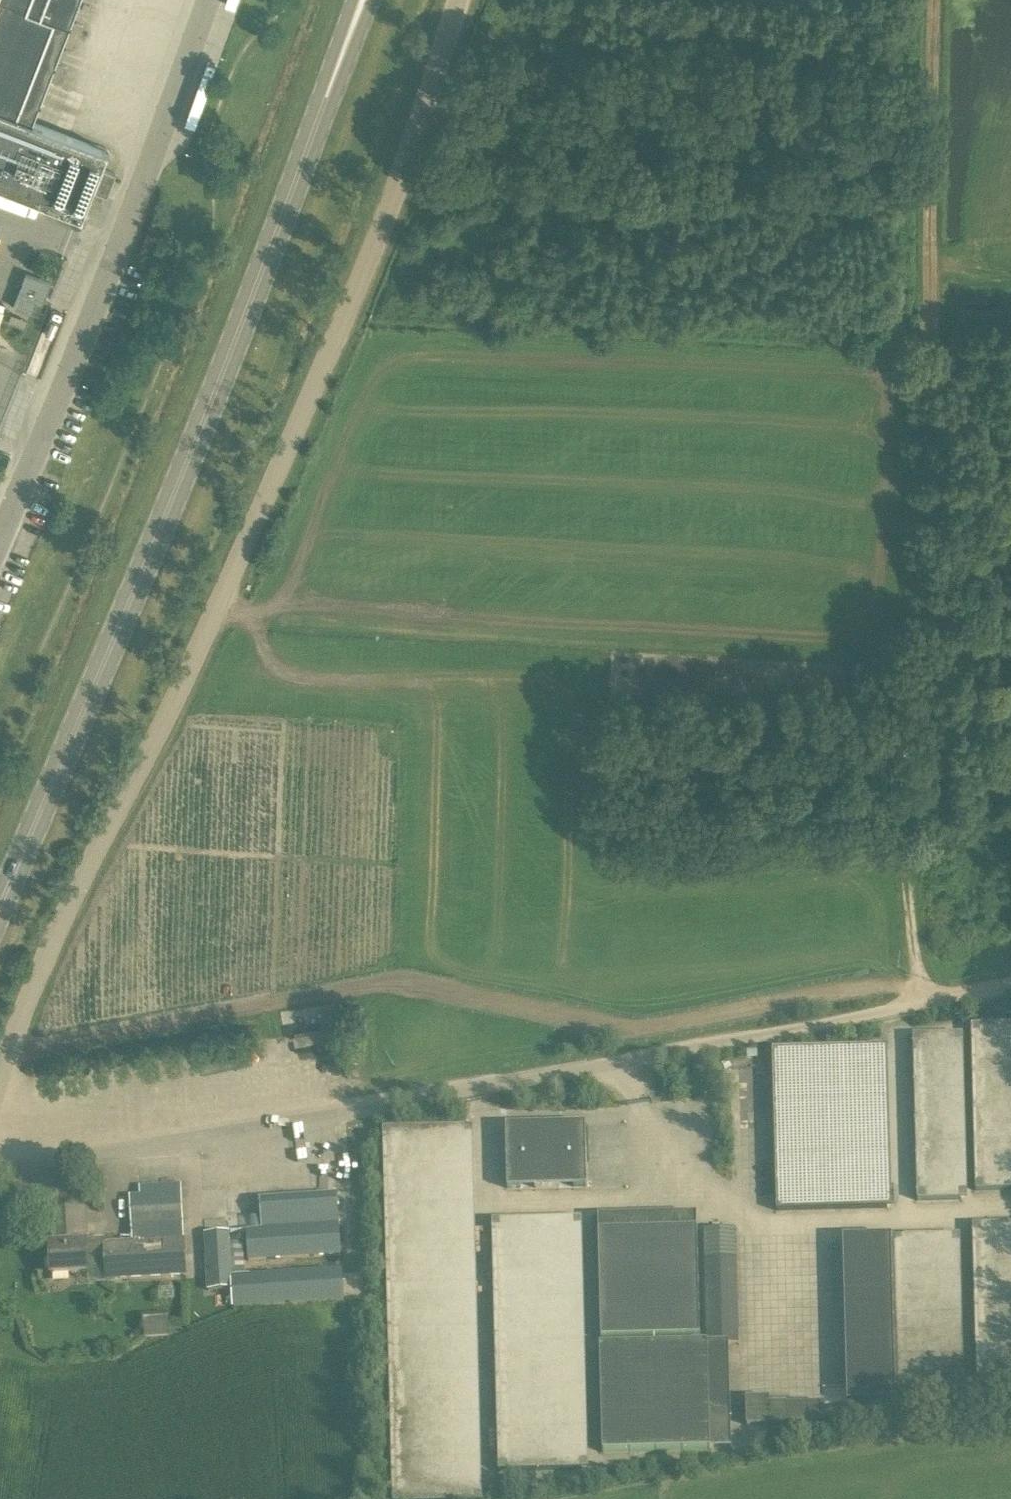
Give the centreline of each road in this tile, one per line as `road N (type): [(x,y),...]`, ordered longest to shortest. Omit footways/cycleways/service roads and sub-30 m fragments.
road 1 (unclassified): [(0,1085),(32,981),(170,698),(356,281),(450,0)]
road 2 (unclassified): [(0,1168),(458,1093),(1010,983)]
road 3 (primary): [(0,907),(214,394),(363,0)]
road 4 (unclassified): [(0,542),(209,0)]

